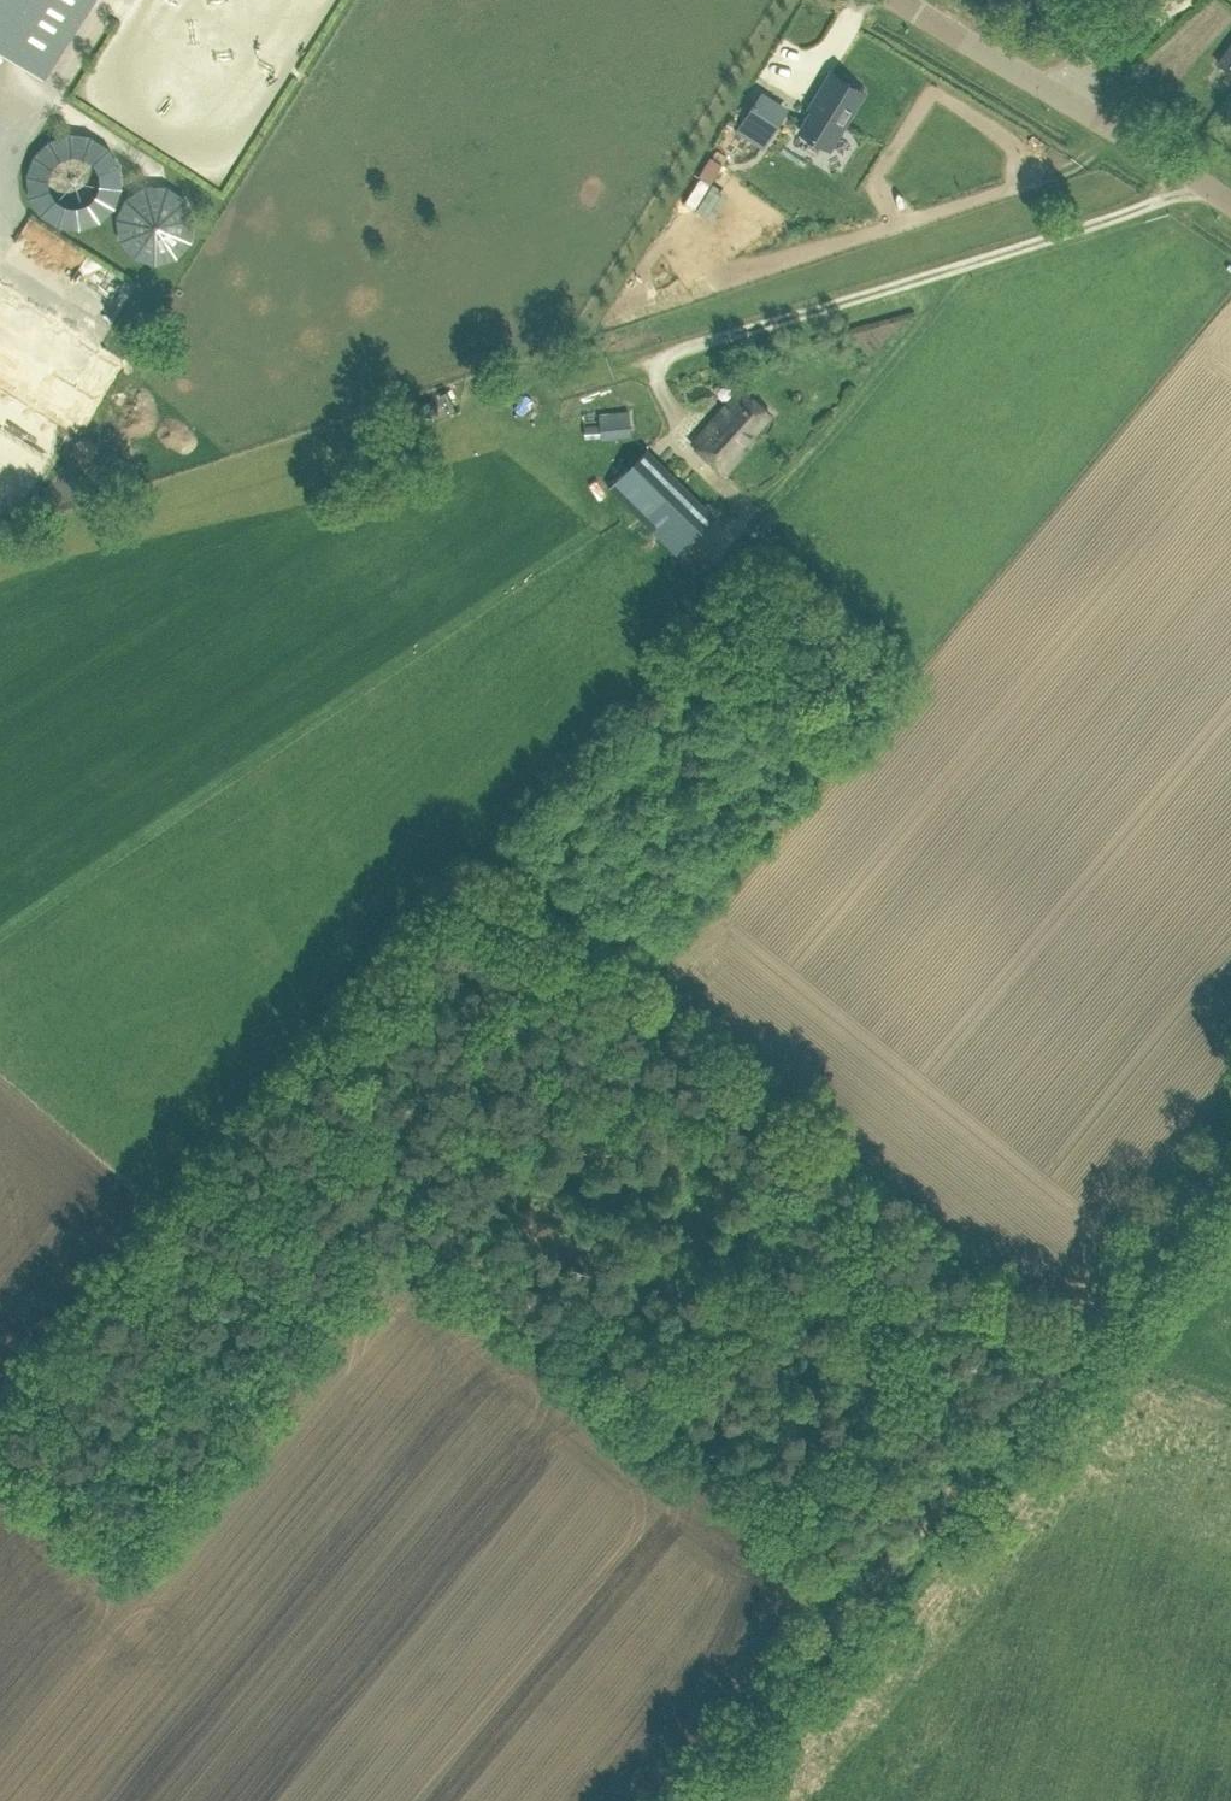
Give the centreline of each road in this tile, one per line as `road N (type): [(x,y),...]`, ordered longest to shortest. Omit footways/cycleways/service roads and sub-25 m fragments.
road 1 (track): [(696,1800),(1230,1155)]
road 2 (track): [(1199,186),(671,352),(658,375),(678,420)]
road 3 (unclassified): [(1230,208),(1049,89)]
road 4 (unclassified): [(1049,89),(905,0)]
road 5 (unclassified): [(1146,0),(1049,89)]

